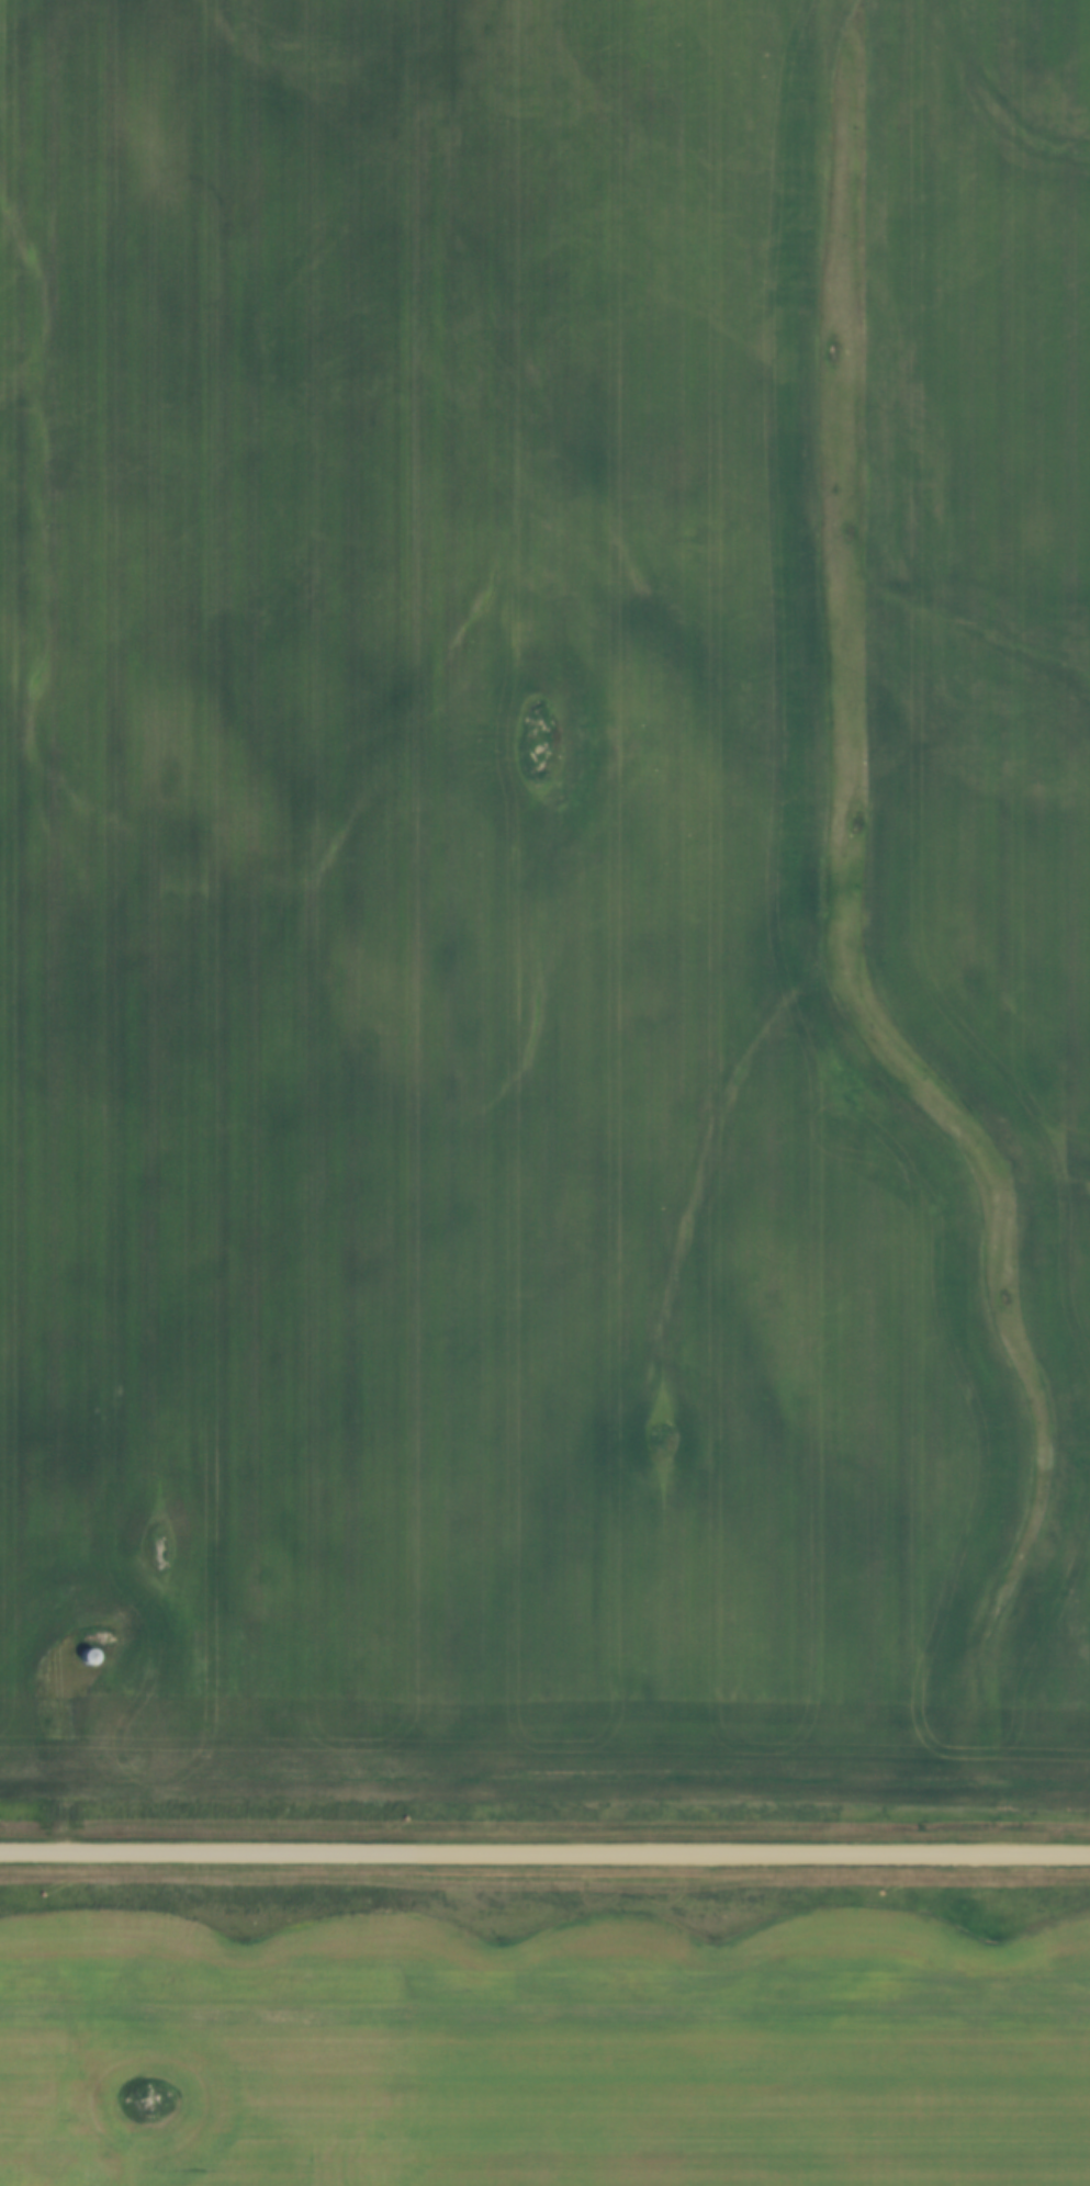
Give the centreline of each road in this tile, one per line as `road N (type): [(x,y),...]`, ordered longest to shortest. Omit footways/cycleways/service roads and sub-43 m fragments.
road 1 (tertiary): [(0,1850),(1089,1852)]
road 2 (track): [(64,1652),(63,1850)]

